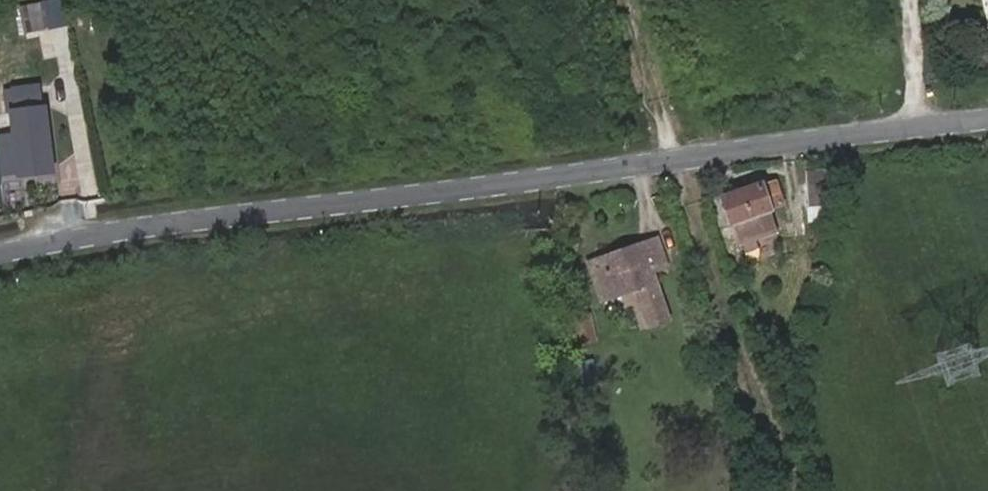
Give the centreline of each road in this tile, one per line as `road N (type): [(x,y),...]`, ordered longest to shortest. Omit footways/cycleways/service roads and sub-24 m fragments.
road 1 (tertiary): [(987,118),(0,253)]
road 2 (track): [(625,0),(792,490)]

